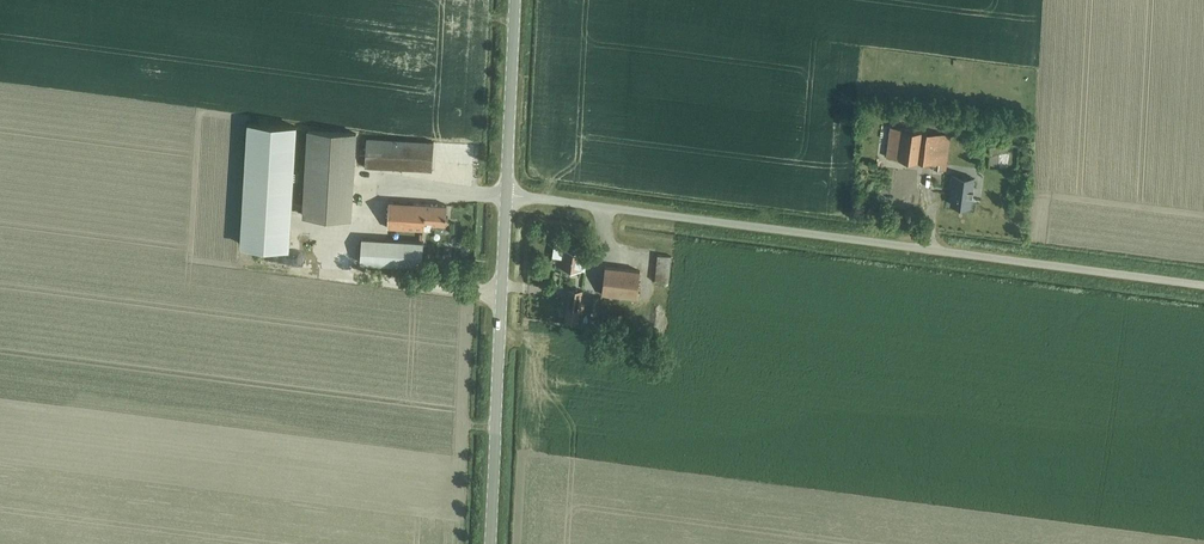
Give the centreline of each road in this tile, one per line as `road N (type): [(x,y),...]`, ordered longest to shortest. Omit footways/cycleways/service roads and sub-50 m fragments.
road 1 (unclassified): [(1203,284),(508,195)]
road 2 (tertiary): [(491,543),(508,195)]
road 3 (tertiary): [(508,195),(515,0)]

